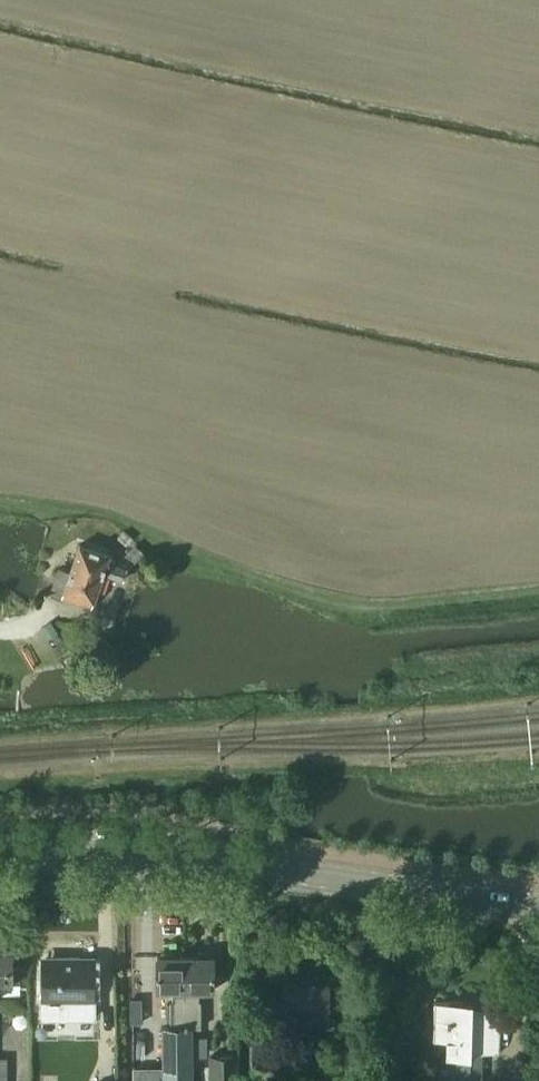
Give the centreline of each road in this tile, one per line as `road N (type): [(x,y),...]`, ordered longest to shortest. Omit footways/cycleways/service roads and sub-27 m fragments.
road 1 (tertiary): [(0,853),(163,854),(538,908)]

